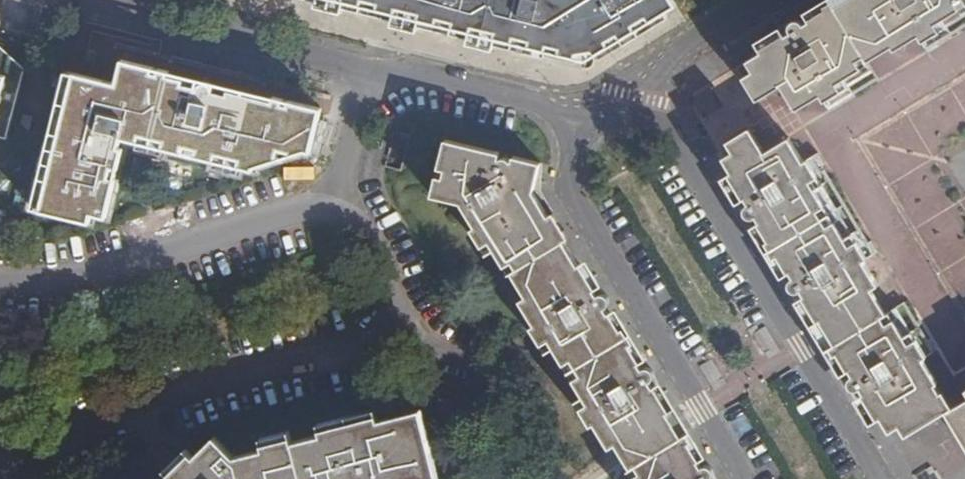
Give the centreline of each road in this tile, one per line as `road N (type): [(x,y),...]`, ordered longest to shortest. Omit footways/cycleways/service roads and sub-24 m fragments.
road 1 (unclassified): [(881,478),(679,139),(635,118)]
road 2 (unclassified): [(559,116),(569,143),(569,184),(742,478)]
road 3 (unclassified): [(34,478),(174,396),(396,342)]
road 4 (unclassified): [(332,207),(62,283),(0,286)]
road 5 (unclassified): [(80,0),(369,73)]
road 6 (unclassified): [(541,478),(508,388),(459,361),(396,342)]
road 7 (unclassified): [(369,73),(413,75),(559,116)]
road 8 (unclassified): [(764,0),(710,37),(635,118)]
road 9 (unclassified): [(396,342),(375,248),(332,207)]
road 10 (unclassified): [(332,207),(369,73)]

